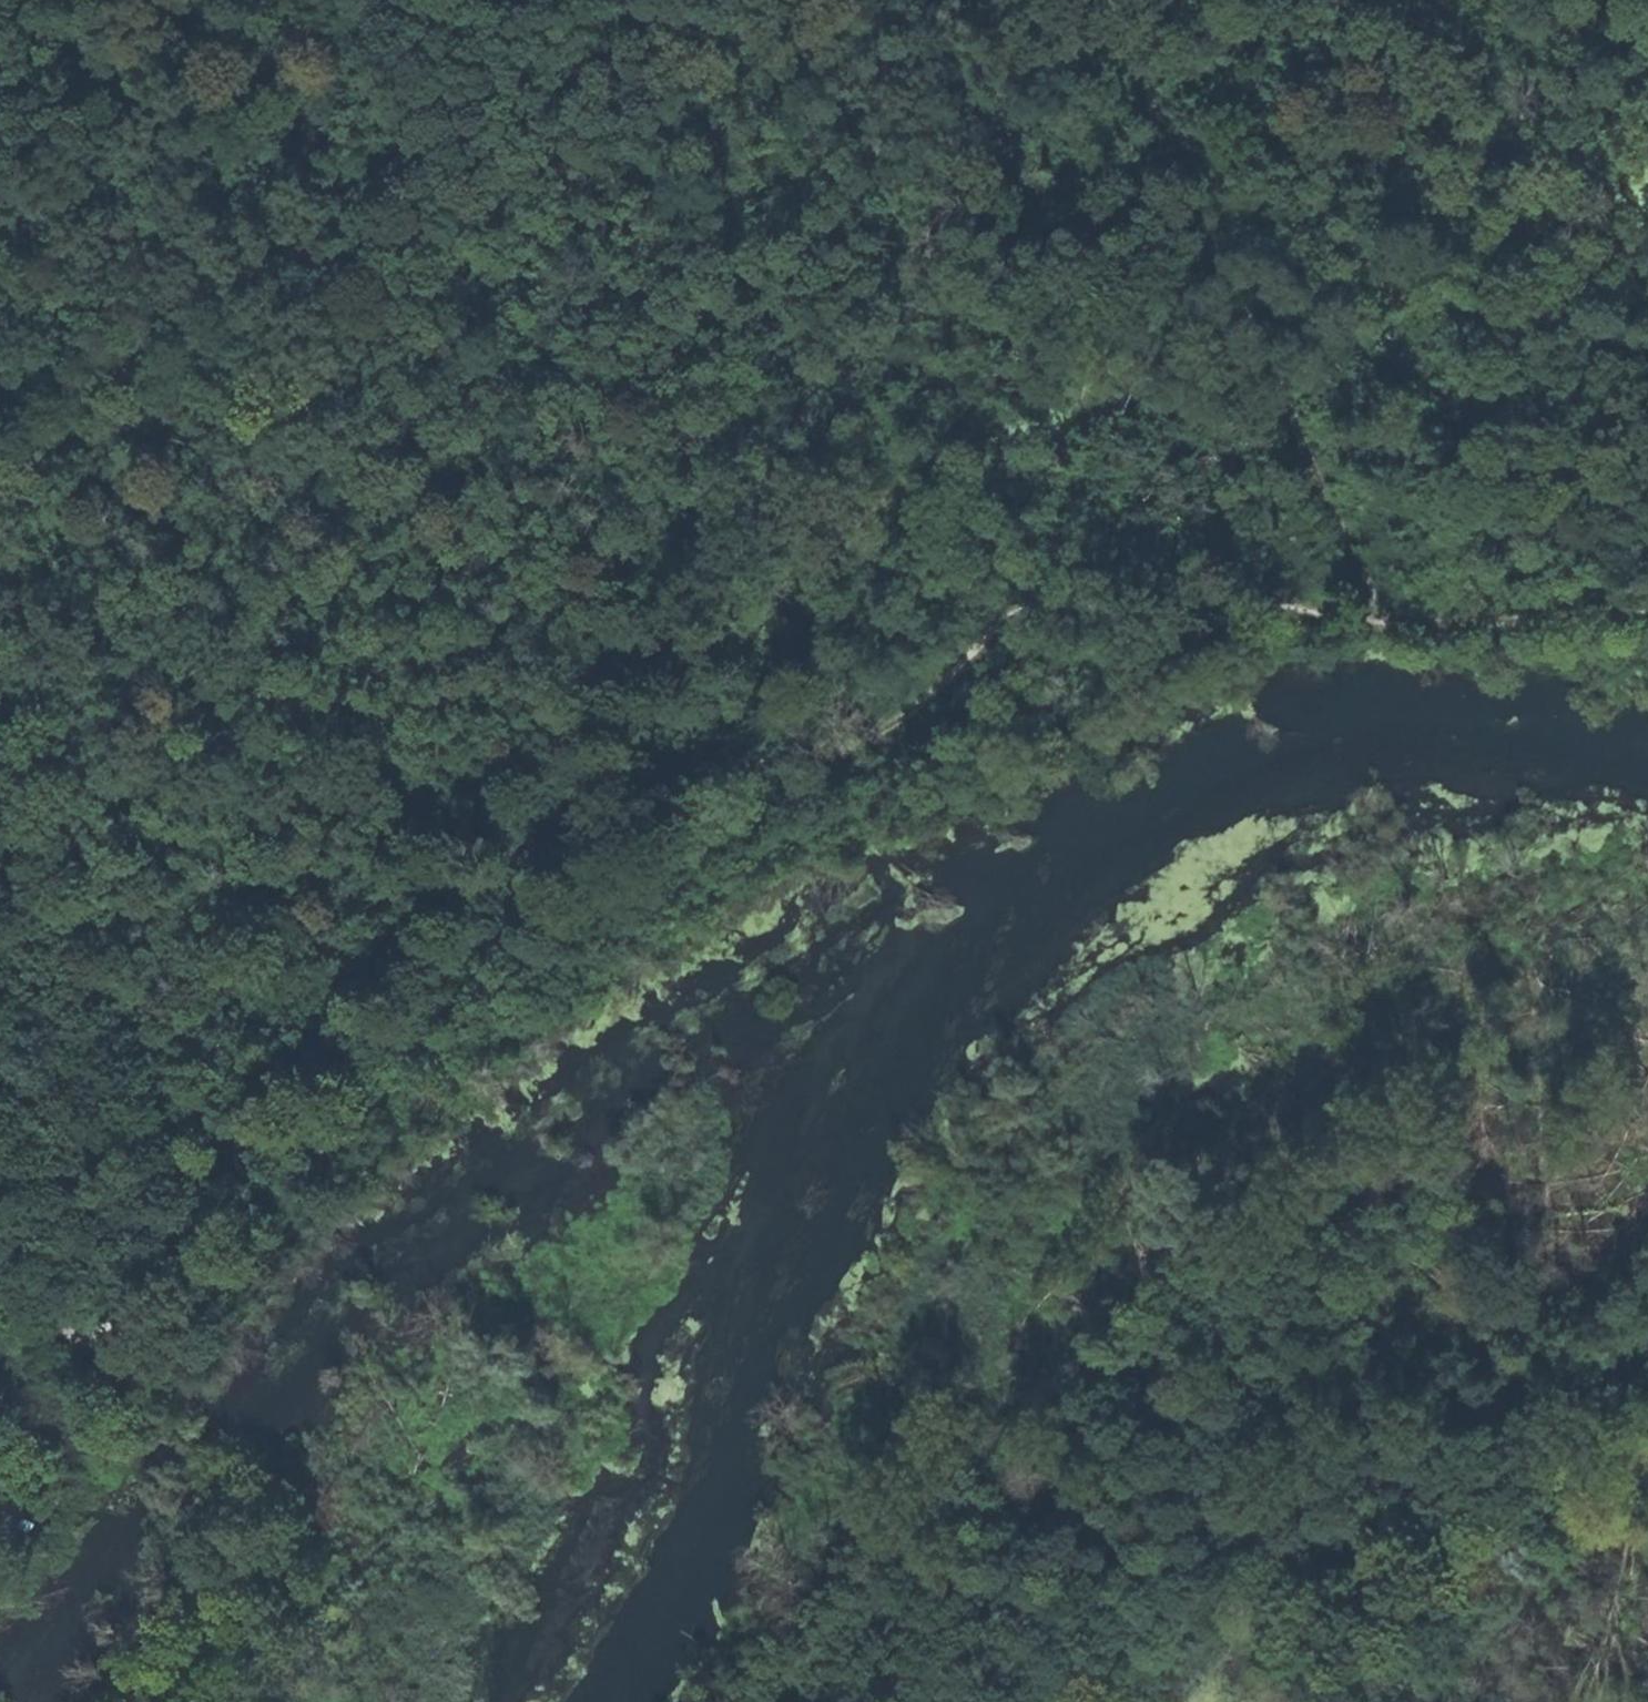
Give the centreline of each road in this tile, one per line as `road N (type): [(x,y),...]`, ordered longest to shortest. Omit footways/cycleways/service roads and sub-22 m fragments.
road 1 (track): [(1647,619),(1377,618),(1217,596),(1029,602),(892,725),(779,789),(629,783),(573,804),(367,1019),(108,1324),(59,1323),(0,1279)]
road 2 (track): [(1377,618),(1113,0)]

